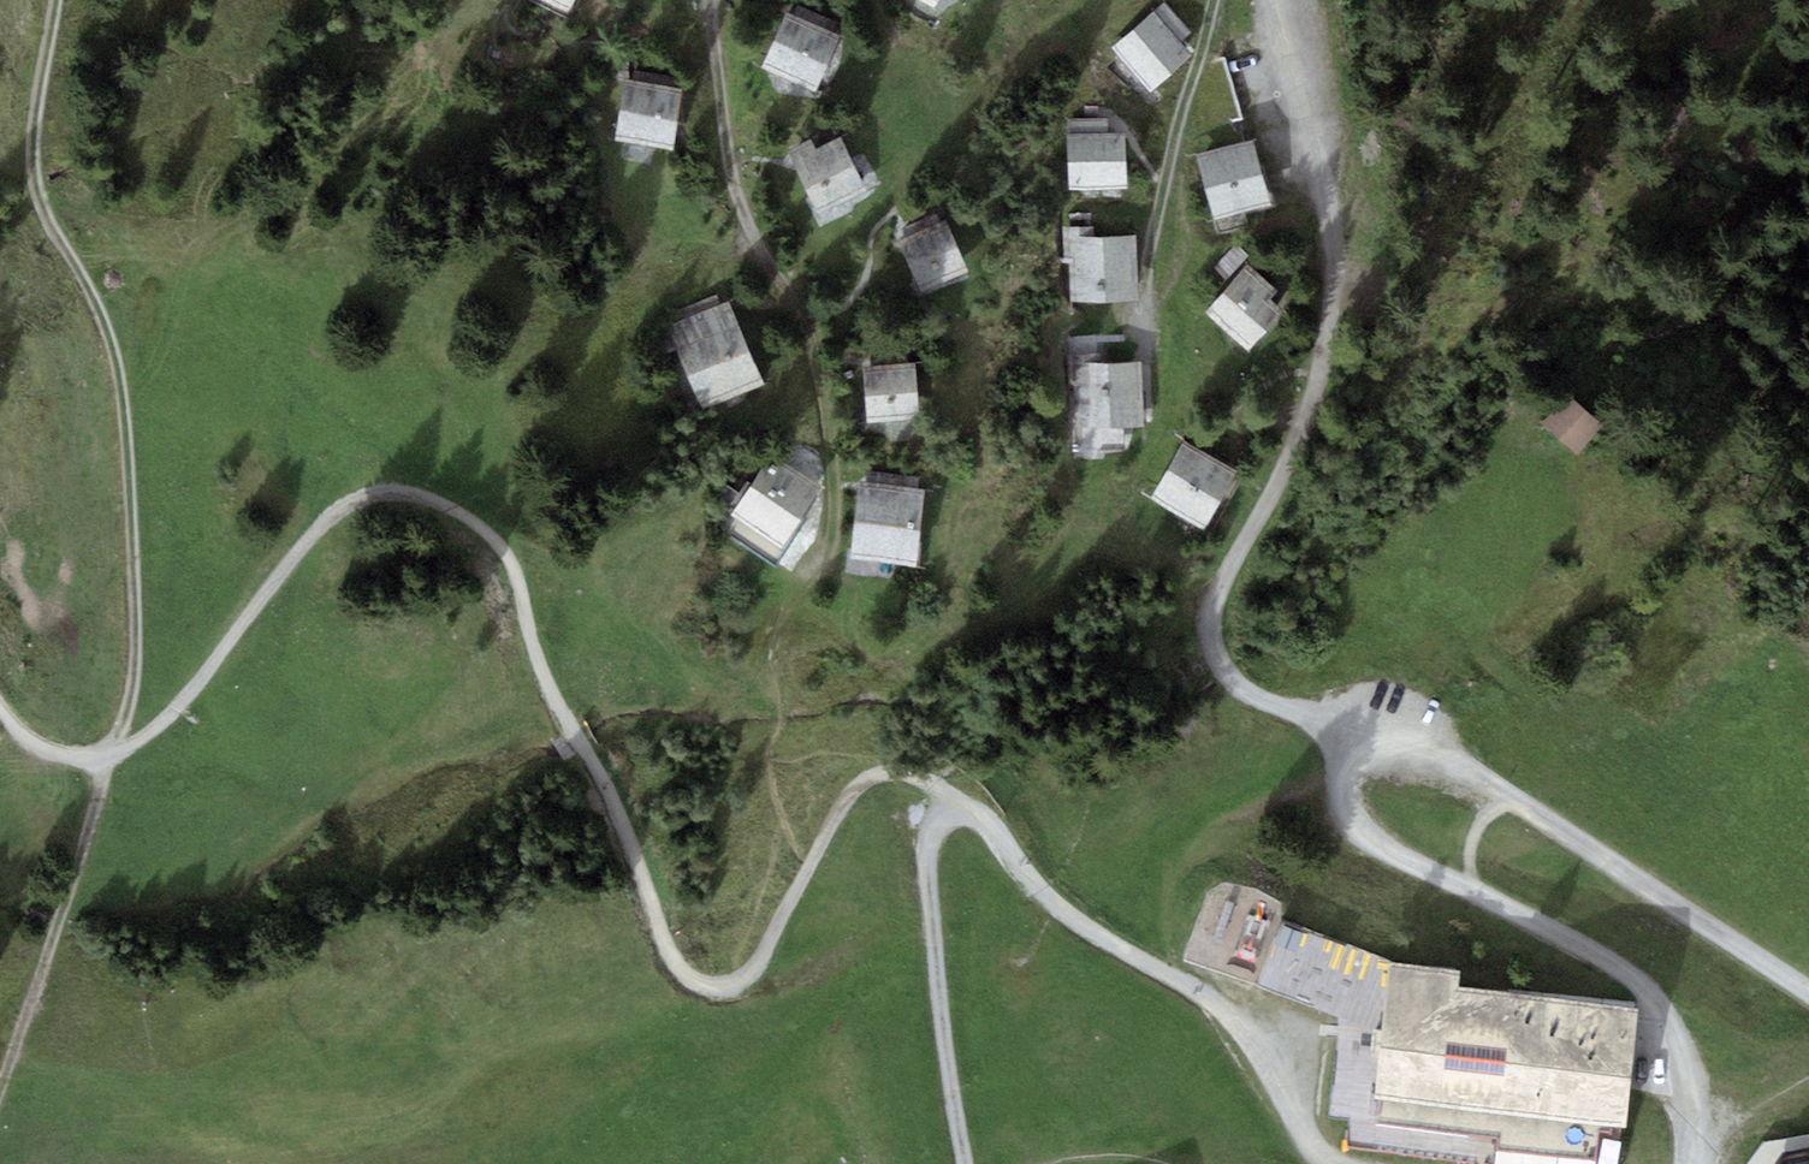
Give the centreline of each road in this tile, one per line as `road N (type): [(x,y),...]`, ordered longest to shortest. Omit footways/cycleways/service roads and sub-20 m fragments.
road 1 (track): [(109,761),(184,700),(314,534),(361,500),(412,489),(476,519),(516,566),(531,651),(592,761),(674,961),(707,988),(737,985),(758,961),(839,812),(865,785),(901,777),(939,789),(959,815)]
road 2 (track): [(1368,739),(1255,699),(1225,675),(1208,637),(1216,598),(1320,394),(1339,263),(1320,133),(1276,0)]
road 3 (track): [(59,0),(33,132),(44,213),(97,307),(126,396),(135,672),(109,761)]
road 4 (track): [(715,0),(709,45),(735,193),(799,307),(825,400),(833,496),(827,550),(794,606)]
road 5 (track): [(959,815),(986,822),(1076,923),(1206,995),(1249,1040),(1324,1160)]
road 6 (track): [(1808,994),(1507,795),(1368,739)]
road 7 (track): [(1682,1060),(1636,980),(1367,839),(1341,793),(1368,739)]
road 8 (track): [(1214,0),(1153,236),(1150,388)]
road 9 (track): [(947,1163),(929,832),(941,818),(959,815)]
road 10 (track): [(109,761),(0,1090)]
road 11 (track): [(0,712),(21,736),(109,761)]

